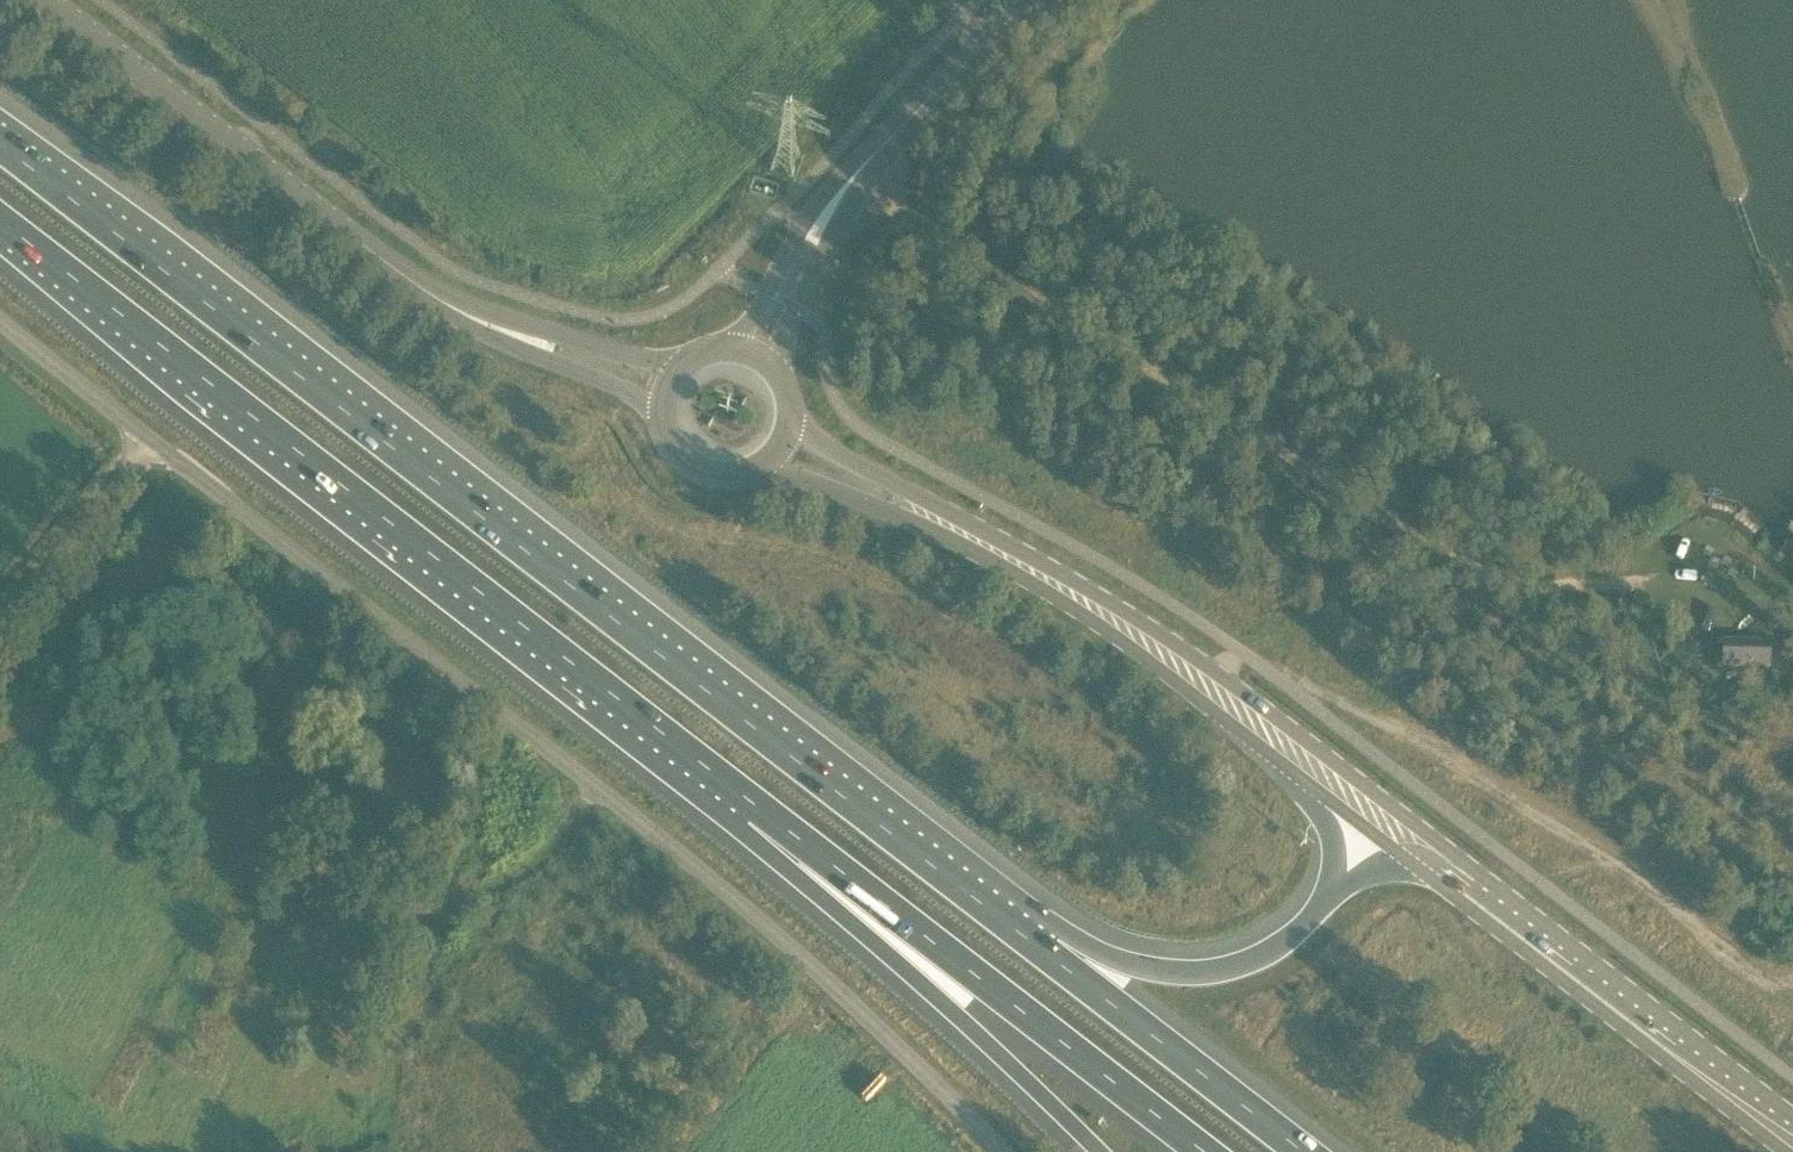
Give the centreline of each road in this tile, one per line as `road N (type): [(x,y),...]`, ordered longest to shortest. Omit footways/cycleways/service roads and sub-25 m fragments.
road 1 (motorway): [(1006,916),(0,144)]
road 2 (unclassified): [(991,1151),(742,901),(149,437)]
road 3 (motorway): [(0,223),(757,810)]
road 4 (track): [(1202,683),(1269,661),(1611,864),(1751,976),(1792,982)]
road 5 (unclassified): [(507,333),(445,303),(356,240),(45,0)]
road 6 (motorway): [(757,810),(1202,1151)]
road 7 (tertiary): [(1387,824),(1164,654),(945,522)]
road 8 (motorway): [(757,810),(1098,1151)]
road 9 (motorway): [(1387,824),(1304,925),(1246,965),(1193,974),(1135,967),(1006,916)]
road 10 (secondary): [(1735,1093),(1387,824)]
road 11 (motorway): [(1308,1151),(1006,916)]
road 12 (tertiary): [(835,203),(855,172),(1030,0)]
road 13 (unclassified): [(0,638),(149,437)]
road 14 (tertiary): [(758,467),(945,522)]
road 15 (unclassified): [(149,437),(0,322)]
road 16 (tertiary): [(945,522),(886,478),(788,427)]
road 17 (tertiary): [(775,371),(824,253),(835,203)]
road 18 (tertiary): [(835,203),(795,242),(737,349)]
road 19 (unclassified): [(676,372),(576,342),(507,333)]
road 20 (unclassified): [(507,333),(564,367),(662,406)]
road 21 (tertiary): [(662,406),(665,431),(686,462),(721,476),(758,467)]

